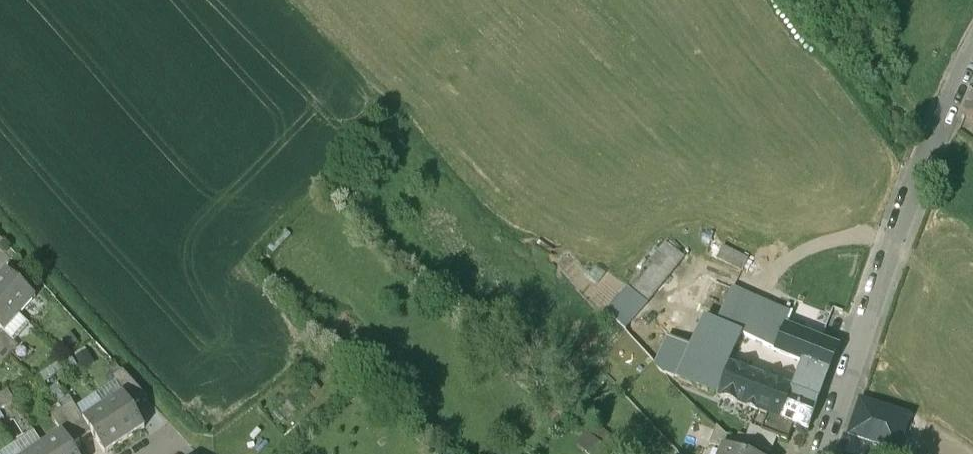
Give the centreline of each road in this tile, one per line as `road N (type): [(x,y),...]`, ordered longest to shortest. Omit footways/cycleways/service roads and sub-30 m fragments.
road 1 (residential): [(821,453),(931,141),(972,46)]

